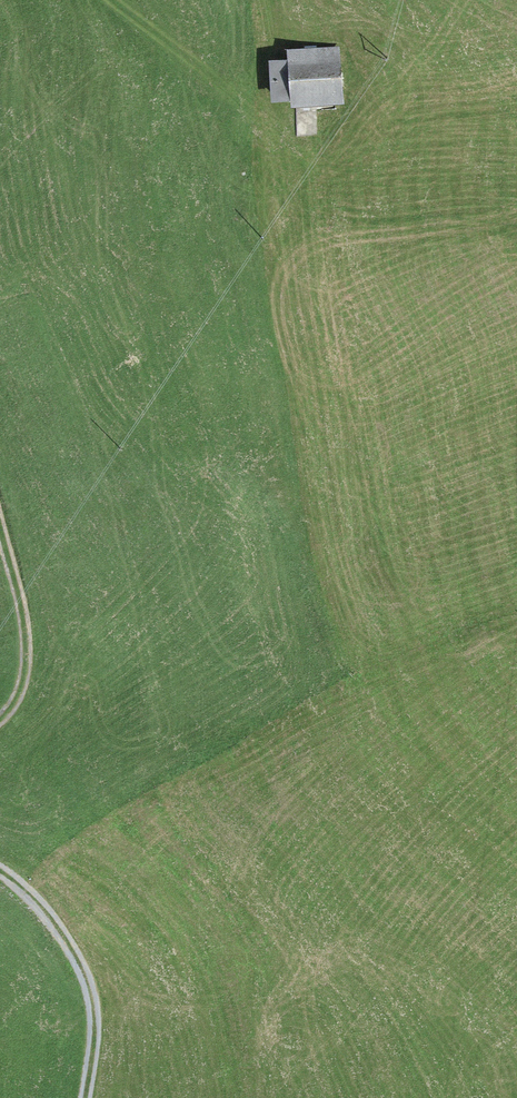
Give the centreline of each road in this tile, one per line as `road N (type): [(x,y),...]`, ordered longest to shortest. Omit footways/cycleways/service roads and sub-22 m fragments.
road 1 (track): [(86,1097),(96,1016),(89,982),(48,911),(0,870)]
road 2 (track): [(0,719),(23,686),(28,659),(0,519)]

